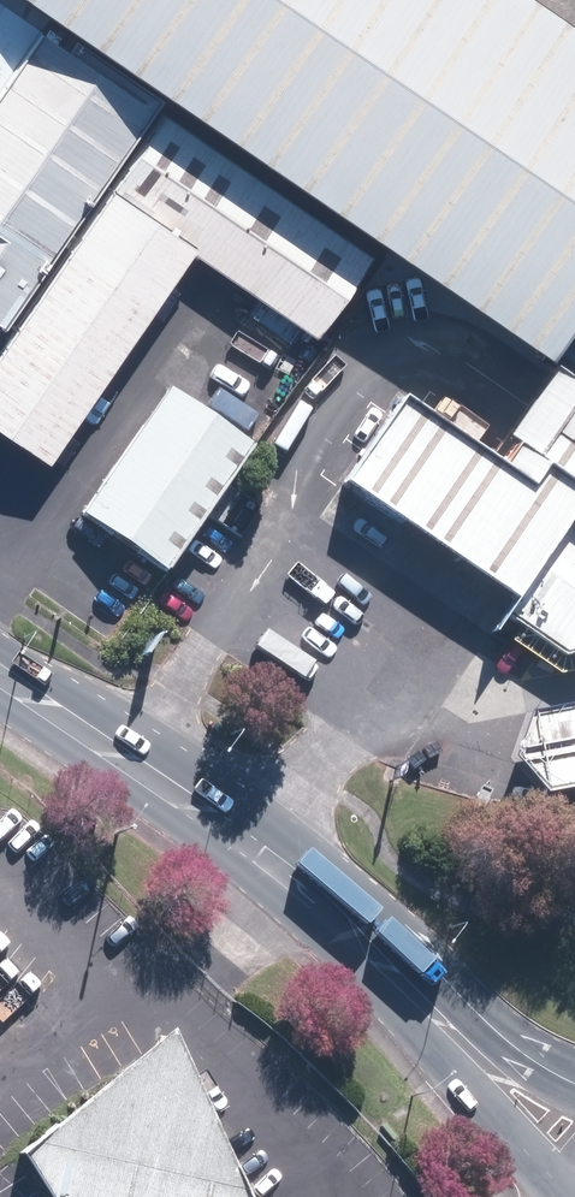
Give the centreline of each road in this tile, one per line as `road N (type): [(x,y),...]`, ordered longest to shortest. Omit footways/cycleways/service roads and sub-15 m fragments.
road 1 (secondary): [(372,955),(351,921),(276,851),(190,805),(0,678)]
road 2 (secondary): [(574,1186),(481,1094),(372,955)]
road 3 (secondary): [(372,955),(574,1063)]

